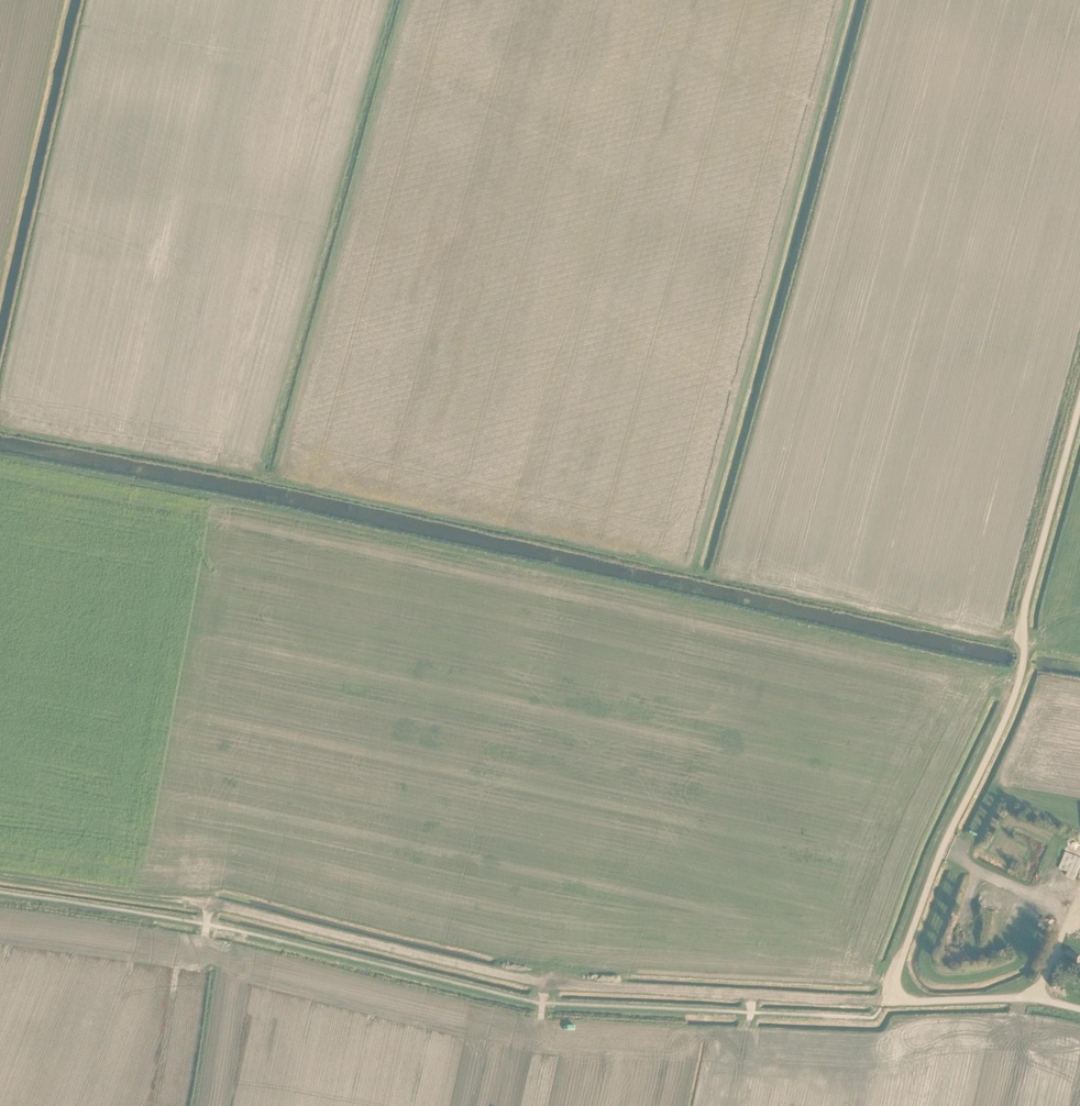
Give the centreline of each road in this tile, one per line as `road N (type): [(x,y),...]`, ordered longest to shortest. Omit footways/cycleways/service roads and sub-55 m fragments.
road 1 (track): [(889,1000),(553,985),(210,904),(0,876)]
road 2 (unclassified): [(1079,1010),(1040,999),(889,1000),(943,850),(1013,702),(1026,605),(1079,404)]

